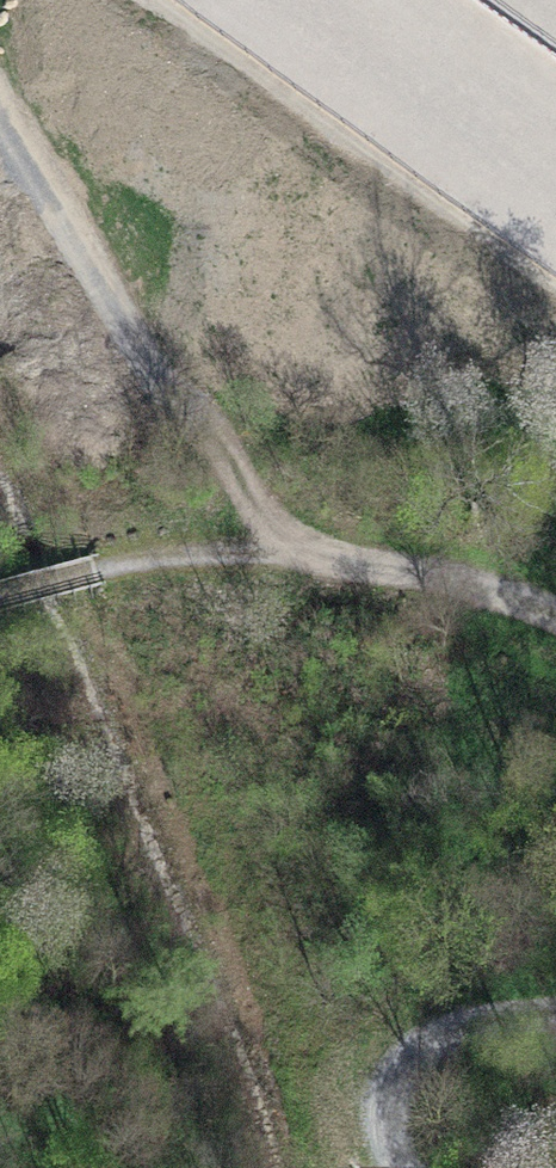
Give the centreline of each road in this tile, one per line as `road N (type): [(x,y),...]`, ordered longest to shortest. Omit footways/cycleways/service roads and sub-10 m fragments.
road 1 (track): [(0,597),(100,569),(249,559),(428,567),(555,608)]
road 2 (track): [(388,1167),(371,1114),(381,1068),(419,1034),(555,1017)]
road 3 (track): [(9,339),(14,221),(0,166)]

